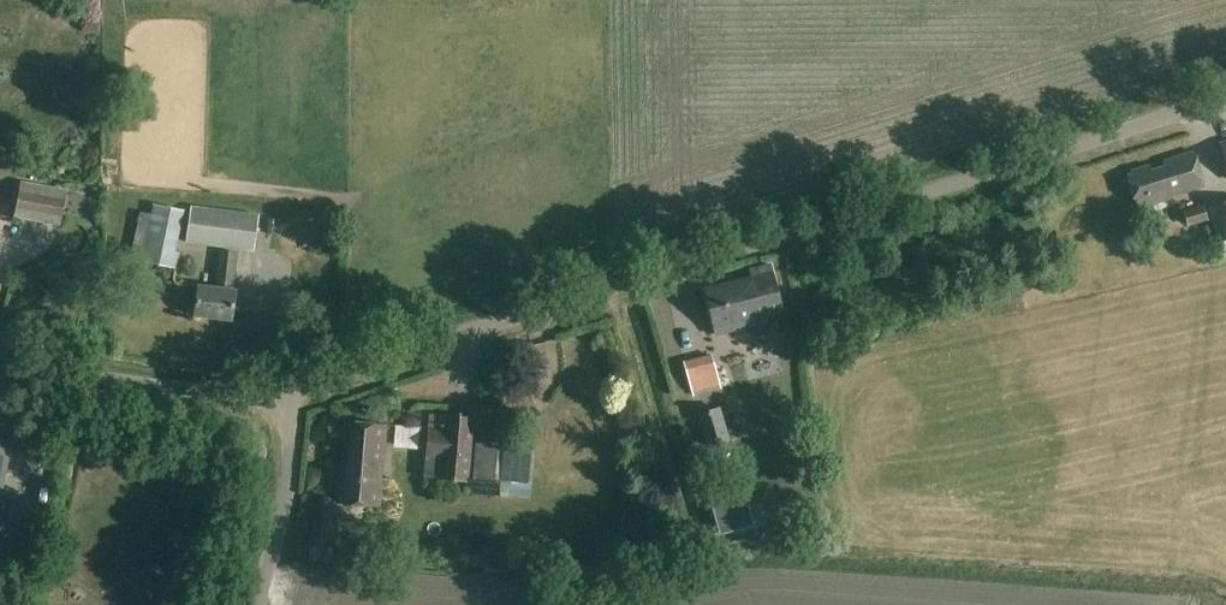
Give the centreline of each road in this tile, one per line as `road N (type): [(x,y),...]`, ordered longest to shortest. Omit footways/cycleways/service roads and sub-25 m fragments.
road 1 (unclassified): [(282,392),(1225,97)]
road 2 (unclassified): [(282,392),(180,390),(0,359)]
road 3 (unclassified): [(255,604),(286,482),(292,435),(282,392)]

